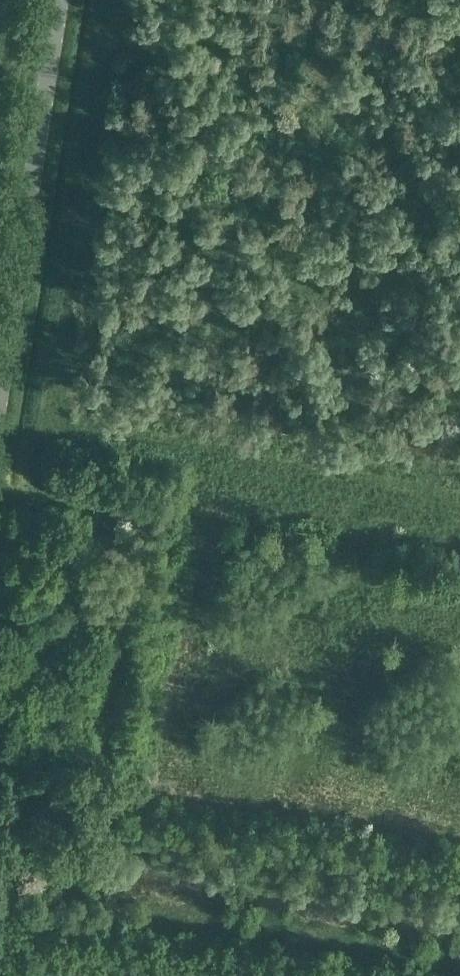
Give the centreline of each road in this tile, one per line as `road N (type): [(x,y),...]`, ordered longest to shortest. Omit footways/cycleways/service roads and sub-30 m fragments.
road 1 (unclassified): [(0,398),(61,0)]

